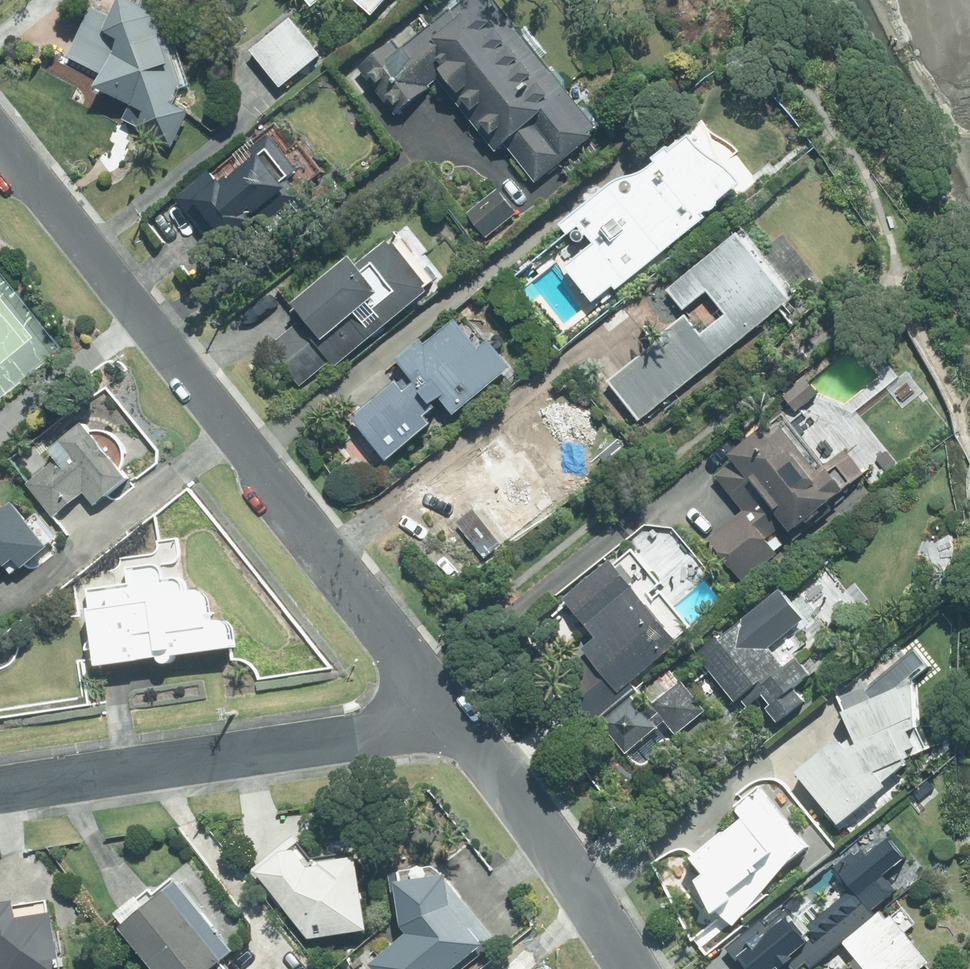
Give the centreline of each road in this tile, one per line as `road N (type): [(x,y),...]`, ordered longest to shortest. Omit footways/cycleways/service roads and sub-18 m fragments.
road 1 (residential): [(0,144),(453,724)]
road 2 (residential): [(453,724),(0,793)]
road 3 (residential): [(453,724),(630,968)]

